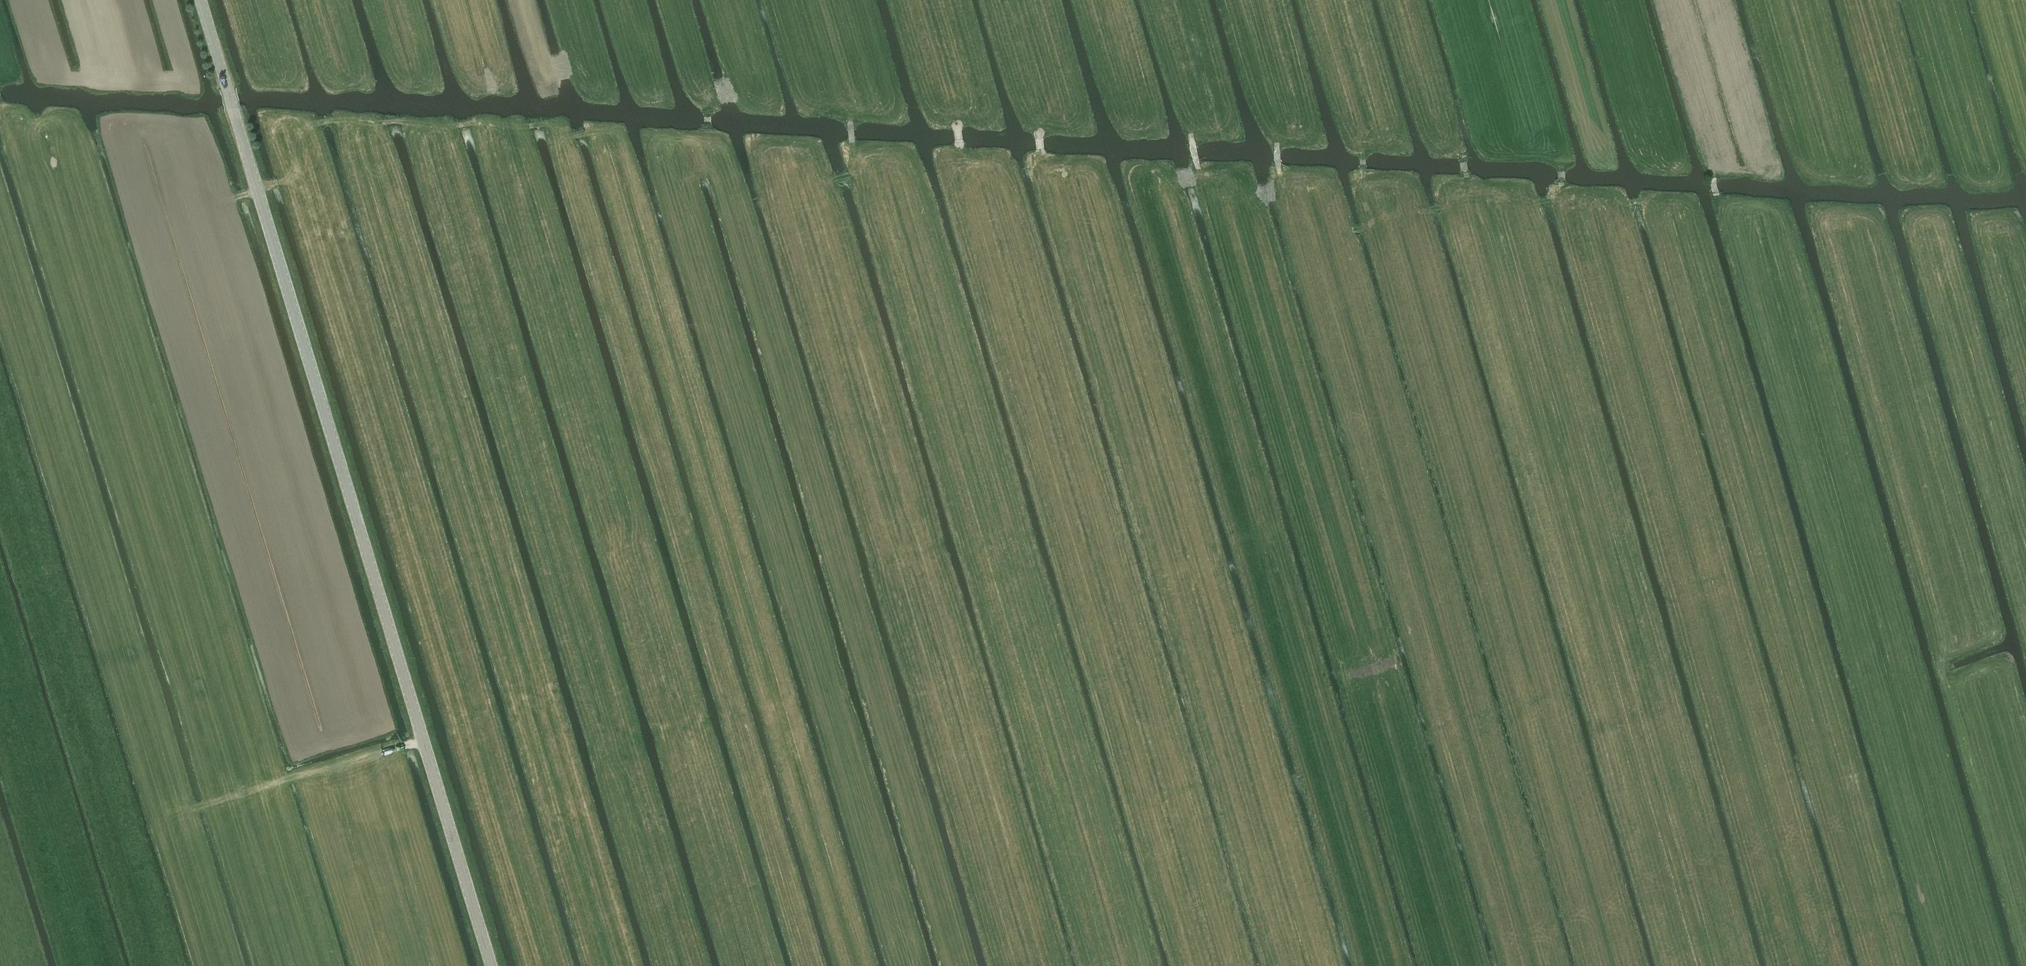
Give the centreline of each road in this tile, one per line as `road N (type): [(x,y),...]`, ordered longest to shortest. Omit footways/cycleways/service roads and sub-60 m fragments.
road 1 (unclassified): [(494,965),(200,0)]

